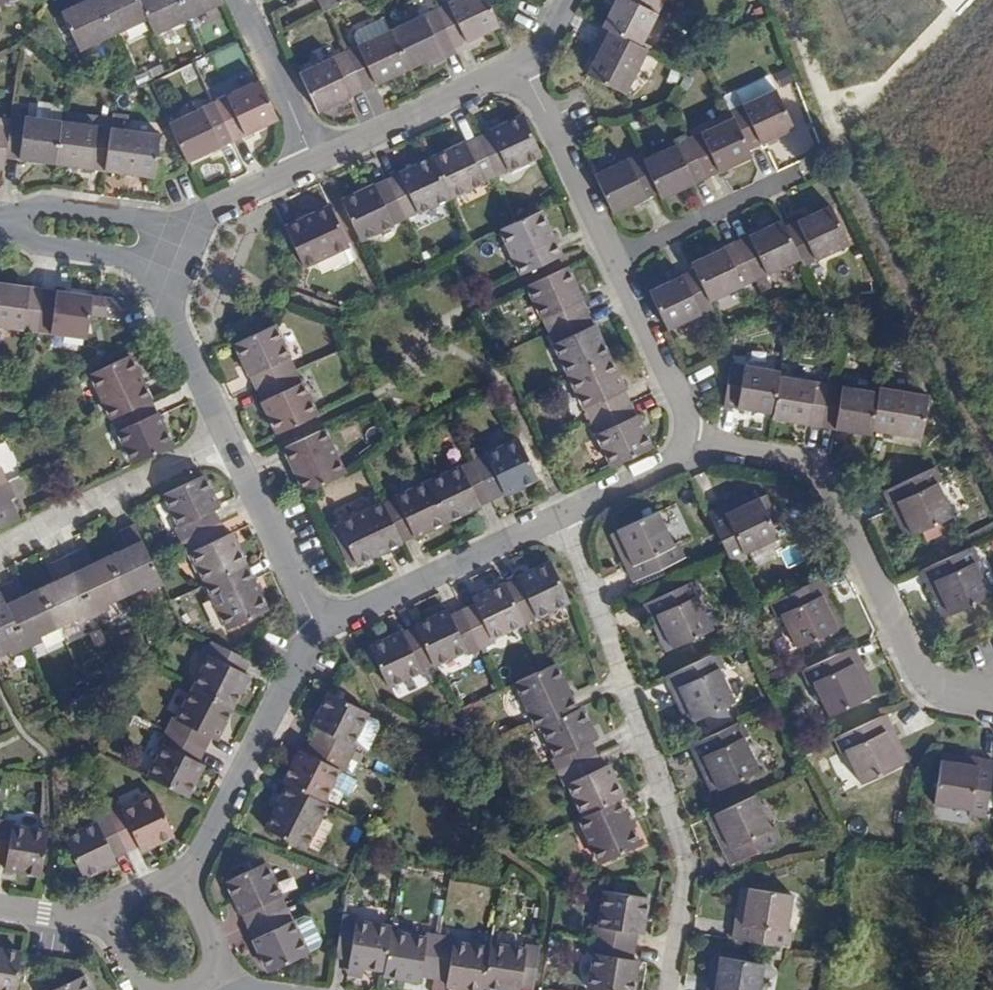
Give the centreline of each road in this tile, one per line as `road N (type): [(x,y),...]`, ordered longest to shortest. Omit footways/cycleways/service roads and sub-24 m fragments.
road 1 (residential): [(522,64),(686,416),(688,438),(673,457),(562,515)]
road 2 (residential): [(562,515),(683,856),(666,989)]
road 3 (residential): [(318,626),(189,877),(226,968),(251,989)]
road 4 (residential): [(318,626),(171,309),(177,265)]
road 5 (residential): [(562,515),(318,626)]
road 6 (residential): [(318,160),(522,64)]
road 7 (residential): [(195,226),(47,205),(0,221)]
road 8 (residential): [(0,226),(38,242),(177,265)]
road 9 (residential): [(243,0),(318,160)]
road 10 (residential): [(195,226),(210,210),(318,160)]

